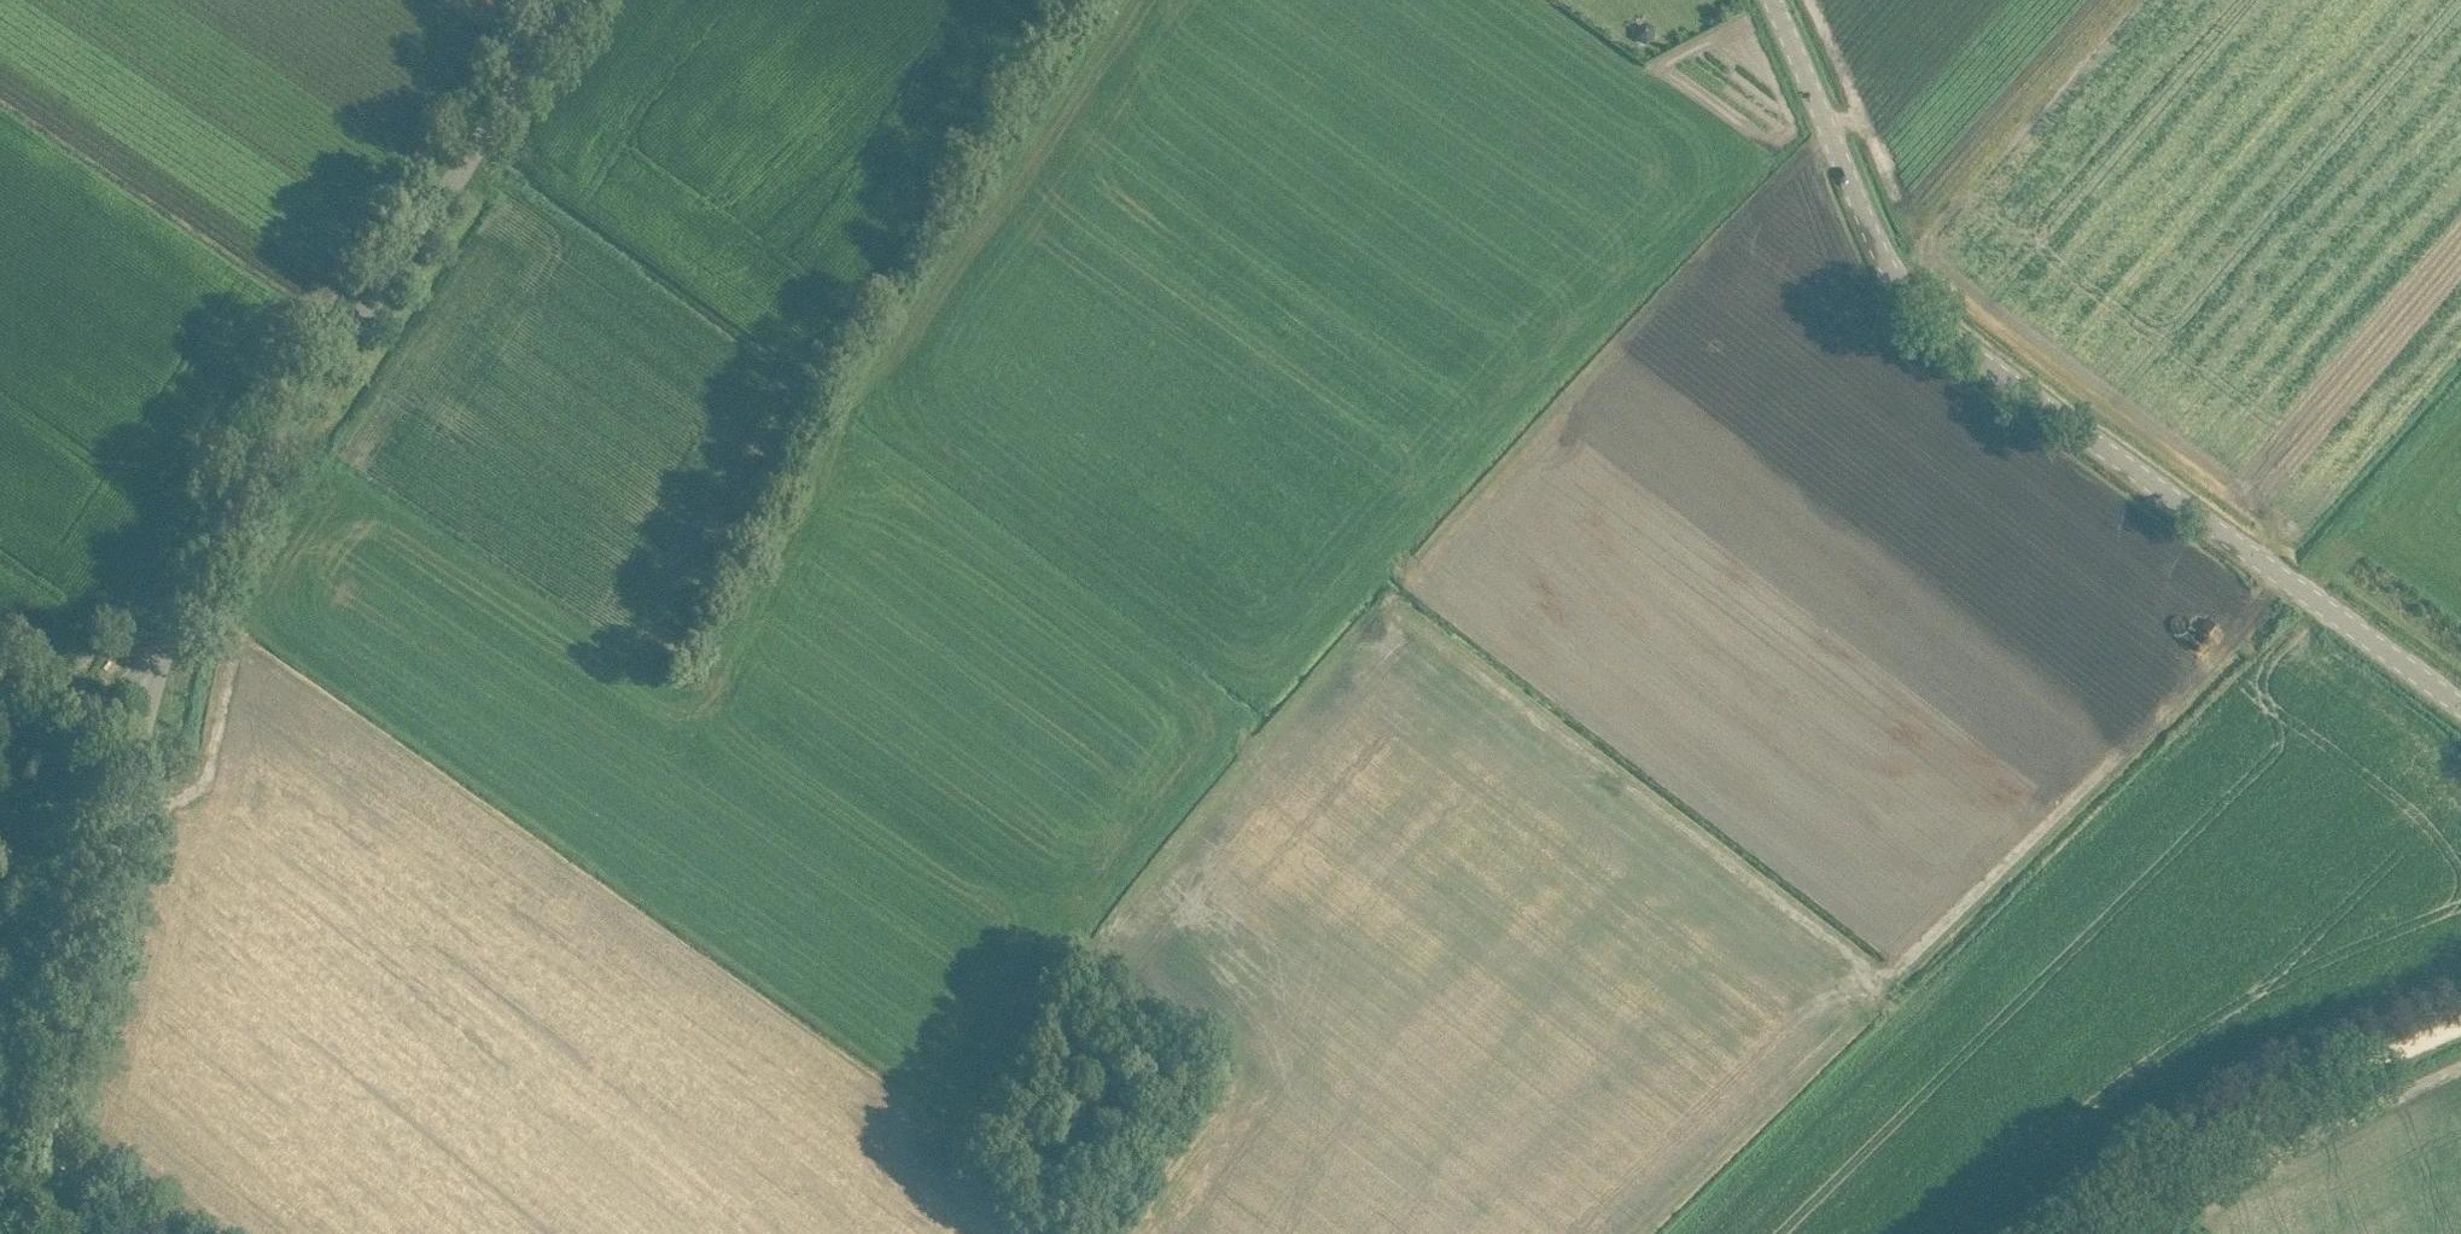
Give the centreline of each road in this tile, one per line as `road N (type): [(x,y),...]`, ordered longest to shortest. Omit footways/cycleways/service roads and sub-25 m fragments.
road 1 (unclassified): [(2460,708),(1973,352),(1930,308),(1877,233),(1772,0)]
road 2 (unclassified): [(157,665),(196,569),(593,0)]
road 3 (unclassified): [(24,1233),(133,761)]
road 4 (track): [(2460,1021),(2354,1058),(2235,1115),(2078,1233)]

